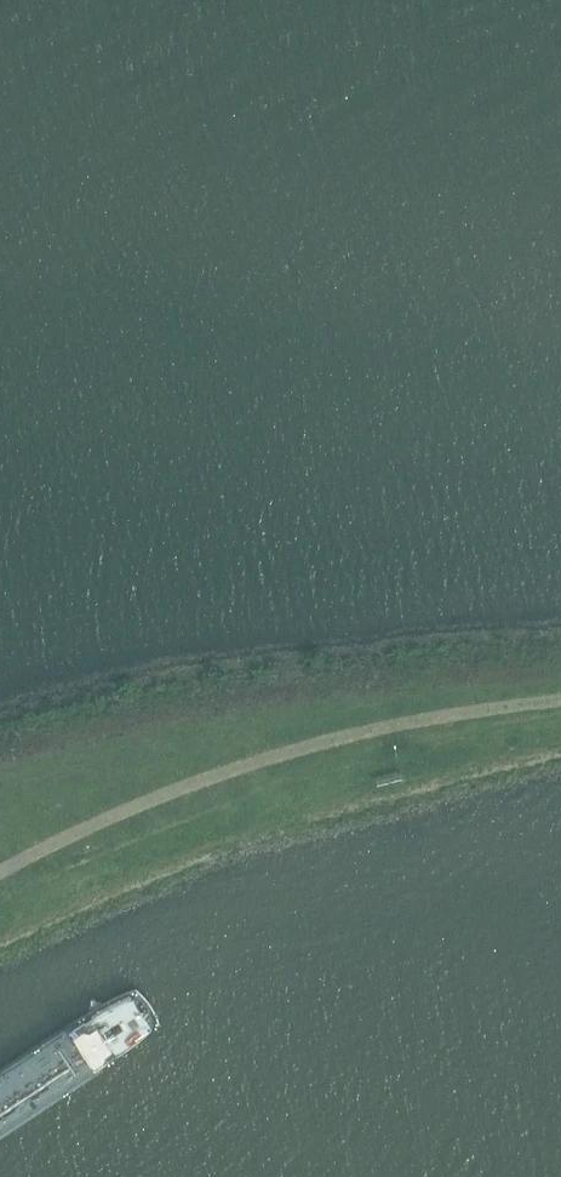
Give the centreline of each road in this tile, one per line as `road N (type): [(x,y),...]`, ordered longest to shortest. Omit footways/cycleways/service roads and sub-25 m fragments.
road 1 (unclassified): [(0,884),(81,840),(229,783),(381,742),(560,714)]

